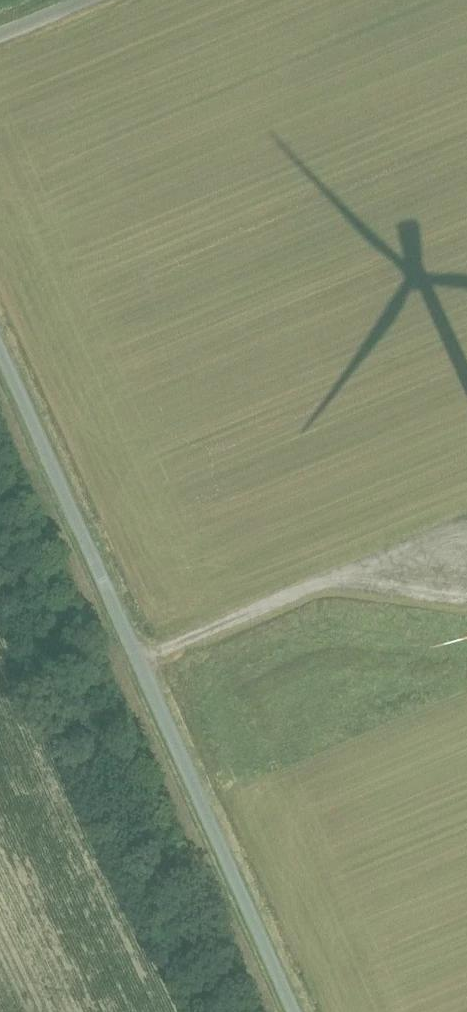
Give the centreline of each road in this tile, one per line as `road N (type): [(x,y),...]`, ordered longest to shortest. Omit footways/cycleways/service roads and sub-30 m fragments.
road 1 (unclassified): [(290,1011),(0,352)]
road 2 (track): [(466,571),(353,575),(139,668)]

